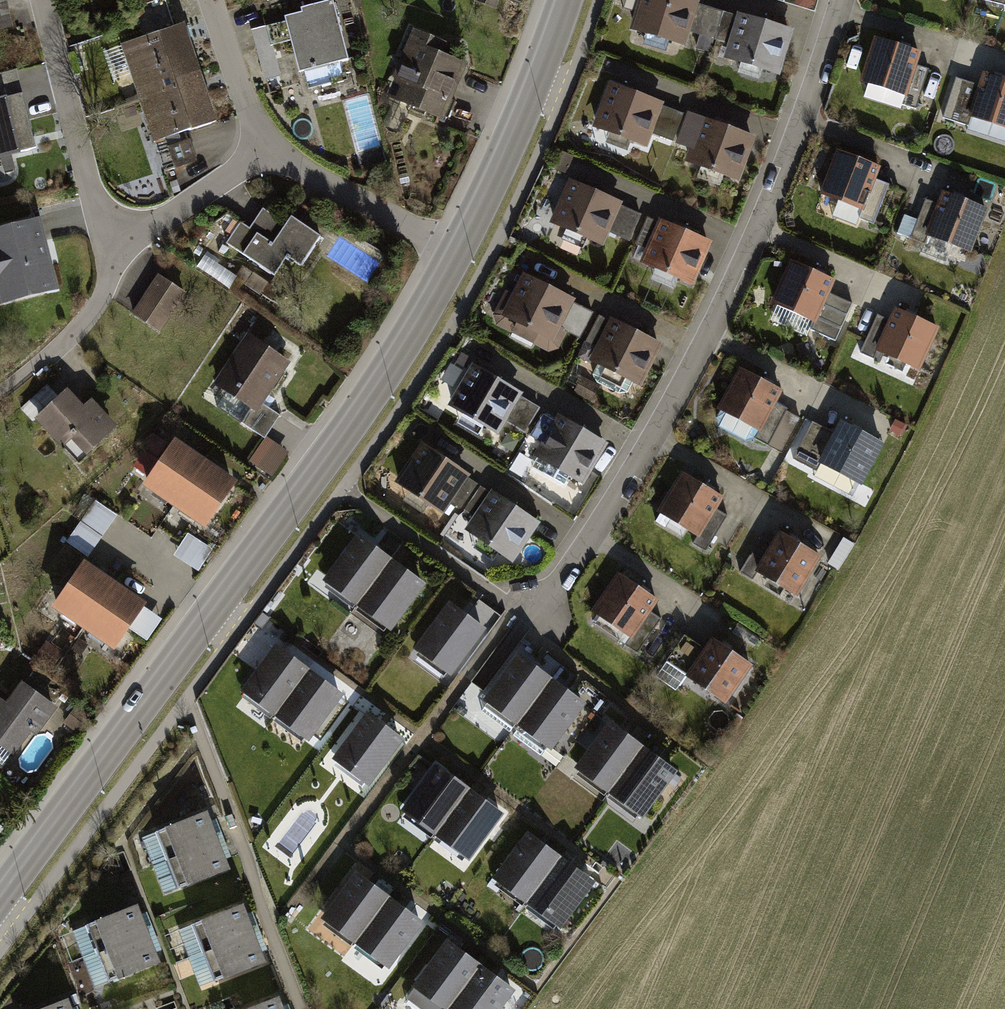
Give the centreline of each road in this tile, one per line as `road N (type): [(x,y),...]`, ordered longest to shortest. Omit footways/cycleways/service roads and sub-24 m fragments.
road 1 (tertiary): [(0,897),(371,398),(458,251)]
road 2 (residential): [(533,618),(652,443),(704,346),(796,138),(841,0)]
road 3 (residential): [(44,0),(104,222),(123,234),(144,233),(272,151)]
road 4 (tertiary): [(458,251),(536,84),(564,0)]
road 5 (residential): [(272,151),(458,251)]
road 6 (residential): [(211,0),(250,115),(272,151)]

